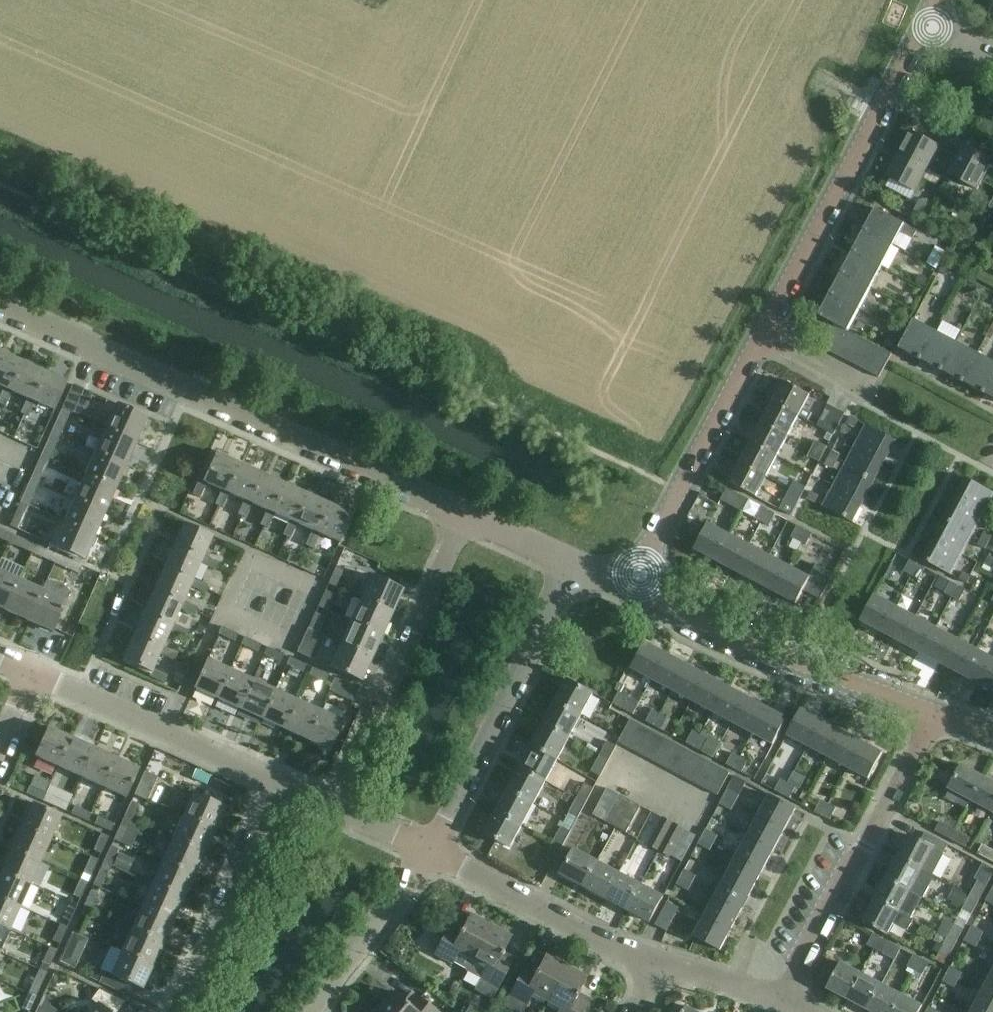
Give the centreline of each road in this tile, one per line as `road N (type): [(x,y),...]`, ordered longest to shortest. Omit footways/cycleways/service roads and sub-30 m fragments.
road 1 (tertiary): [(634,592),(923,27)]
road 2 (residential): [(463,518),(0,304)]
road 3 (residential): [(782,1002),(933,715)]
road 4 (tertiary): [(933,715),(634,592)]
road 5 (unclassified): [(435,854),(569,565)]
road 6 (residential): [(334,808),(463,518)]
road 7 (residential): [(282,784),(33,670)]
road 8 (residential): [(666,965),(635,958),(435,854)]
road 9 (residential): [(178,1011),(282,784)]
road 10 (unclassified): [(313,1011),(435,854)]
road 11 (residential): [(782,1002),(666,965)]

